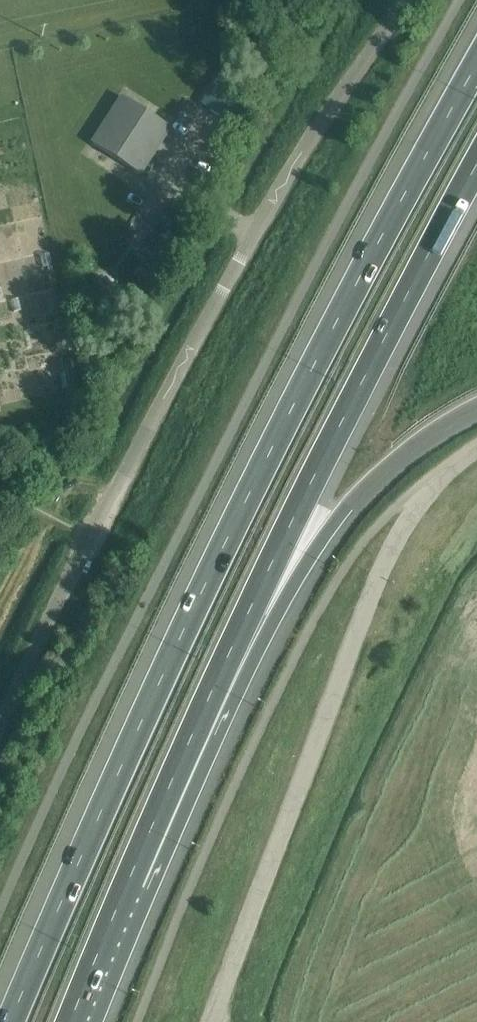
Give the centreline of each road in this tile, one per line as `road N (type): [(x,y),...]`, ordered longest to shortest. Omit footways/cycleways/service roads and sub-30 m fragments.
road 1 (motorway): [(476,64),(232,527),(12,1021)]
road 2 (unclassified): [(0,721),(295,160),(404,0)]
road 3 (motorway): [(128,883),(273,560),(476,165)]
road 4 (motorway): [(128,883),(185,811),(258,645),(331,526),(409,447),(476,404)]
road 5 (unclassified): [(211,1021),(377,568)]
road 6 (motorway): [(70,1021),(128,883)]

